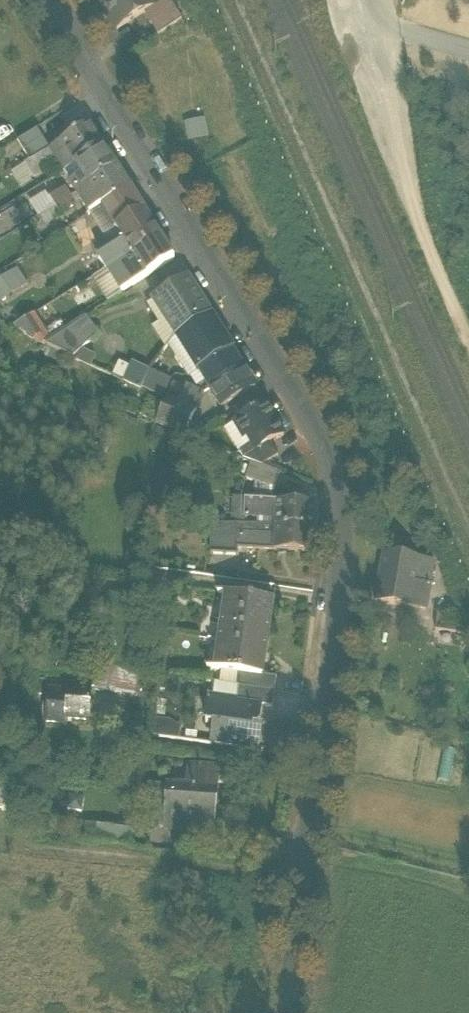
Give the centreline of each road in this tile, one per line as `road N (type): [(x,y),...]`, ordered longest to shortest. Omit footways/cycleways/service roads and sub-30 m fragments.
road 1 (unclassified): [(281,1012),(338,610),(342,503),(316,435),(45,0)]
road 2 (track): [(381,27),(424,234),(468,332)]

